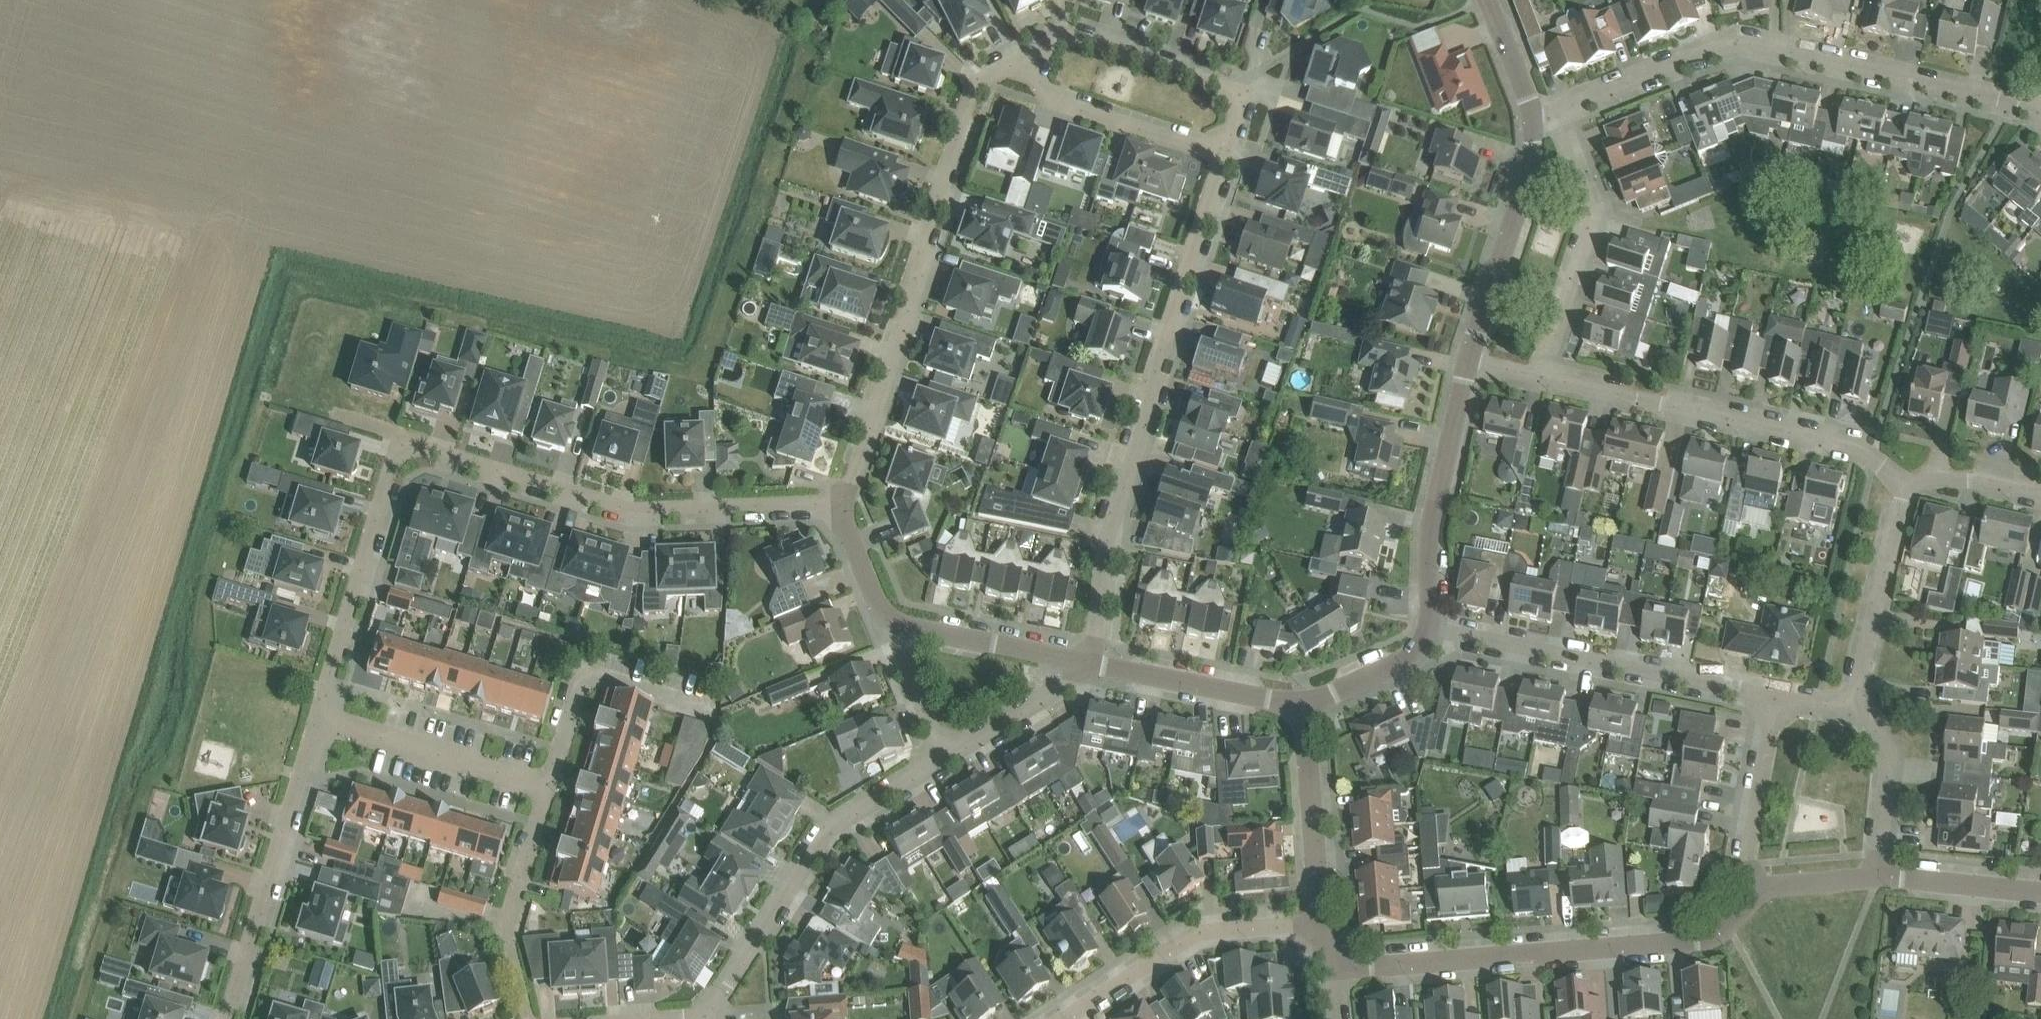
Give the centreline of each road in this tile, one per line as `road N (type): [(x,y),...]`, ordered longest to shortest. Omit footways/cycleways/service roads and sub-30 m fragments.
road 1 (residential): [(844,508),(640,514),(401,447),(320,718)]
road 2 (residential): [(1092,665),(1114,520),(1223,155)]
road 3 (residential): [(1029,57),(976,83),(844,508)]
road 4 (residential): [(2040,112),(1734,45),(1570,102)]
road 5 (residential): [(320,718),(545,784),(505,920),(531,1018)]
road 6 (residential): [(1337,969),(1709,940),(1756,891)]
road 7 (residential): [(1904,484),(1855,446),(1545,377)]
road 8 (residential): [(706,1016),(827,836),(946,755)]
road 9 (residential): [(1426,627),(1772,697)]
road 10 (residential): [(320,718),(228,1018)]
road 11 (residential): [(1223,155),(1241,92),(1067,36),(1029,57)]
road 12 (residential): [(1545,377),(1592,201),(1570,102)]
road 13 (residential): [(1066,1018),(1203,931),(1319,922)]
road 14 (residential): [(1426,627),(1428,534),(1466,357)]
road 15 (residential): [(1466,357),(1530,162),(1530,116)]
road 16 (residential): [(1853,713),(1904,484)]
road 17 (residential): [(1223,155),(1055,99),(1029,57)]
road 18 (residential): [(1319,922),(1302,707)]
road 19 (residential): [(1092,665),(1302,707)]
road 20 (residential): [(887,622),(1092,665)]
road 21 (residential): [(1756,891),(1749,856),(1772,697)]
road 22 (residential): [(1853,713),(1881,729),(1888,760),(1874,879)]
road 23 (residential): [(946,755),(1092,665)]
road 24 (residential): [(1874,879),(2040,892)]
road 25 (residential): [(1302,707),(1403,664),(1421,646),(1426,627)]
road 26 (residential): [(946,755),(887,622)]
road 27 (residential): [(2040,494),(1975,480),(1904,484)]
road 28 (residential): [(1530,116),(1488,0)]
road 29 (residential): [(887,622),(844,508)]

